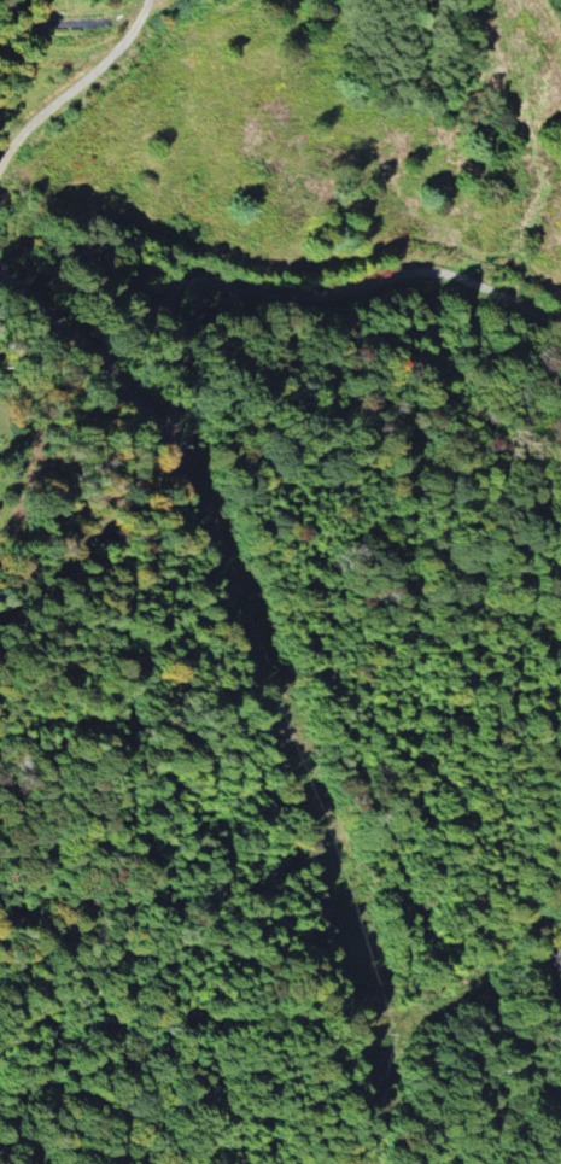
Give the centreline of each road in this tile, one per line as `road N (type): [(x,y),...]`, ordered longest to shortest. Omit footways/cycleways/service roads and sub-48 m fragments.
road 1 (residential): [(560,334),(518,300),(446,270),(415,268),(308,294),(197,279),(164,299),(159,322),(174,399),(163,427),(150,422),(69,324),(0,262)]
road 2 (residential): [(0,165),(31,123),(134,30),(148,0)]

